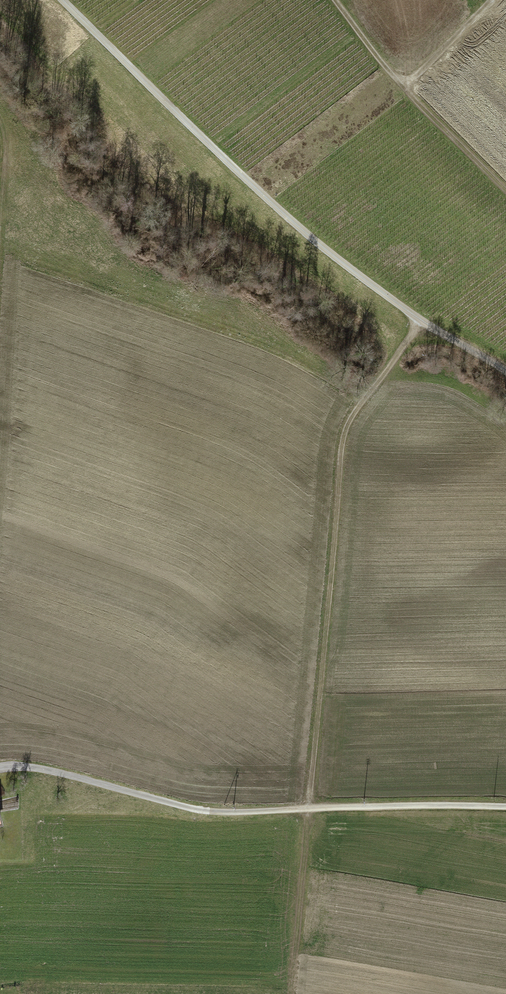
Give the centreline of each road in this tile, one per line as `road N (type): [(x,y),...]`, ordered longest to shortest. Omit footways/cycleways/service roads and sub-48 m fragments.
road 1 (track): [(291,993),(341,448),(422,321)]
road 2 (track): [(59,0),(248,183),(422,321),(505,371)]
road 3 (unclassified): [(0,768),(30,767),(207,810),(505,807)]
road 4 (track): [(338,0),(412,93),(505,185)]
road 5 (track): [(406,85),(494,0)]
road 6 (track): [(0,242),(0,120)]

